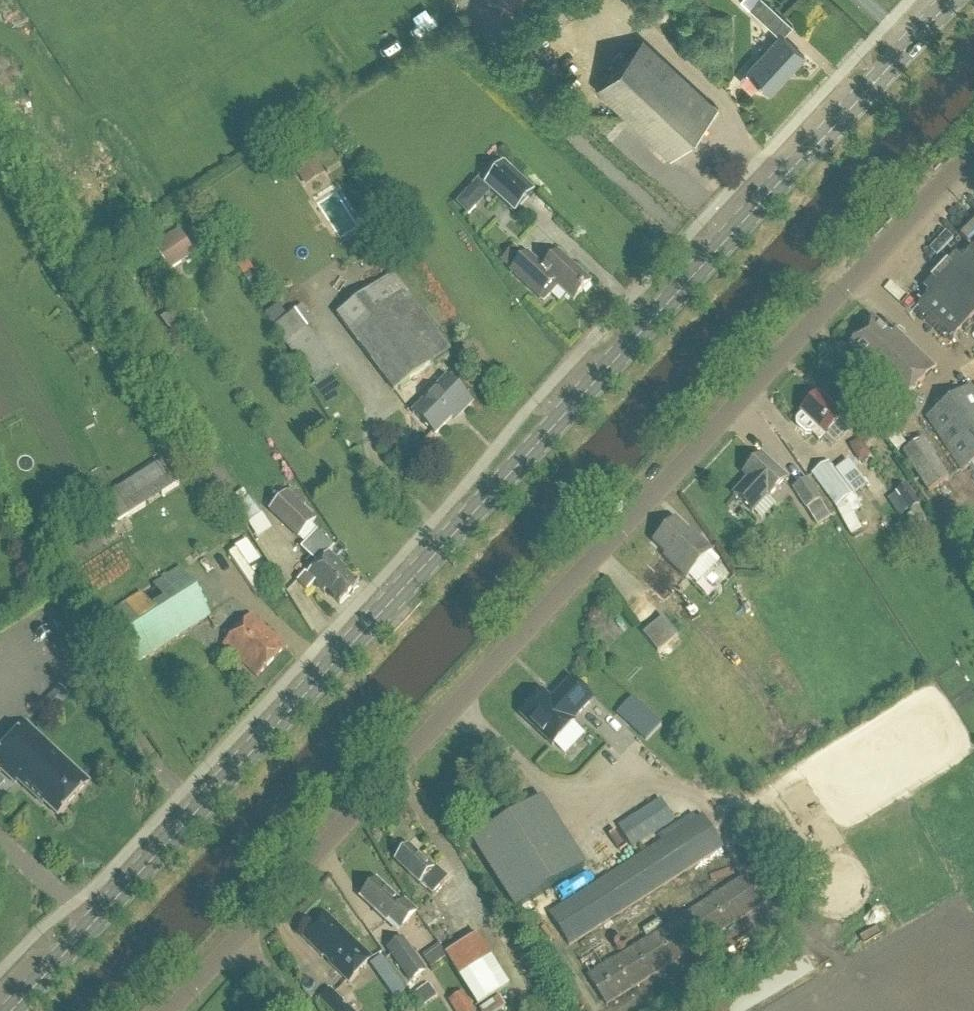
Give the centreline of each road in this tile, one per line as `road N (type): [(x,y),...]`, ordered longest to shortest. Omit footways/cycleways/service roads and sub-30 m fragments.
road 1 (secondary): [(11,1010),(947,0)]
road 2 (unclassified): [(169,1010),(973,148)]

